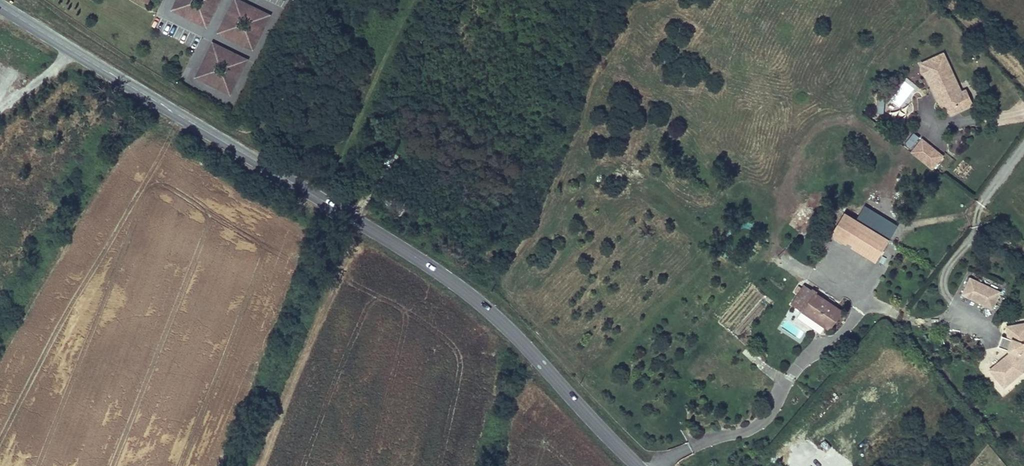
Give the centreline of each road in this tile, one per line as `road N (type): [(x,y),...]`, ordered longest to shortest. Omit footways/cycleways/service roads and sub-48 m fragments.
road 1 (secondary): [(0,5),(474,298),(637,465)]

